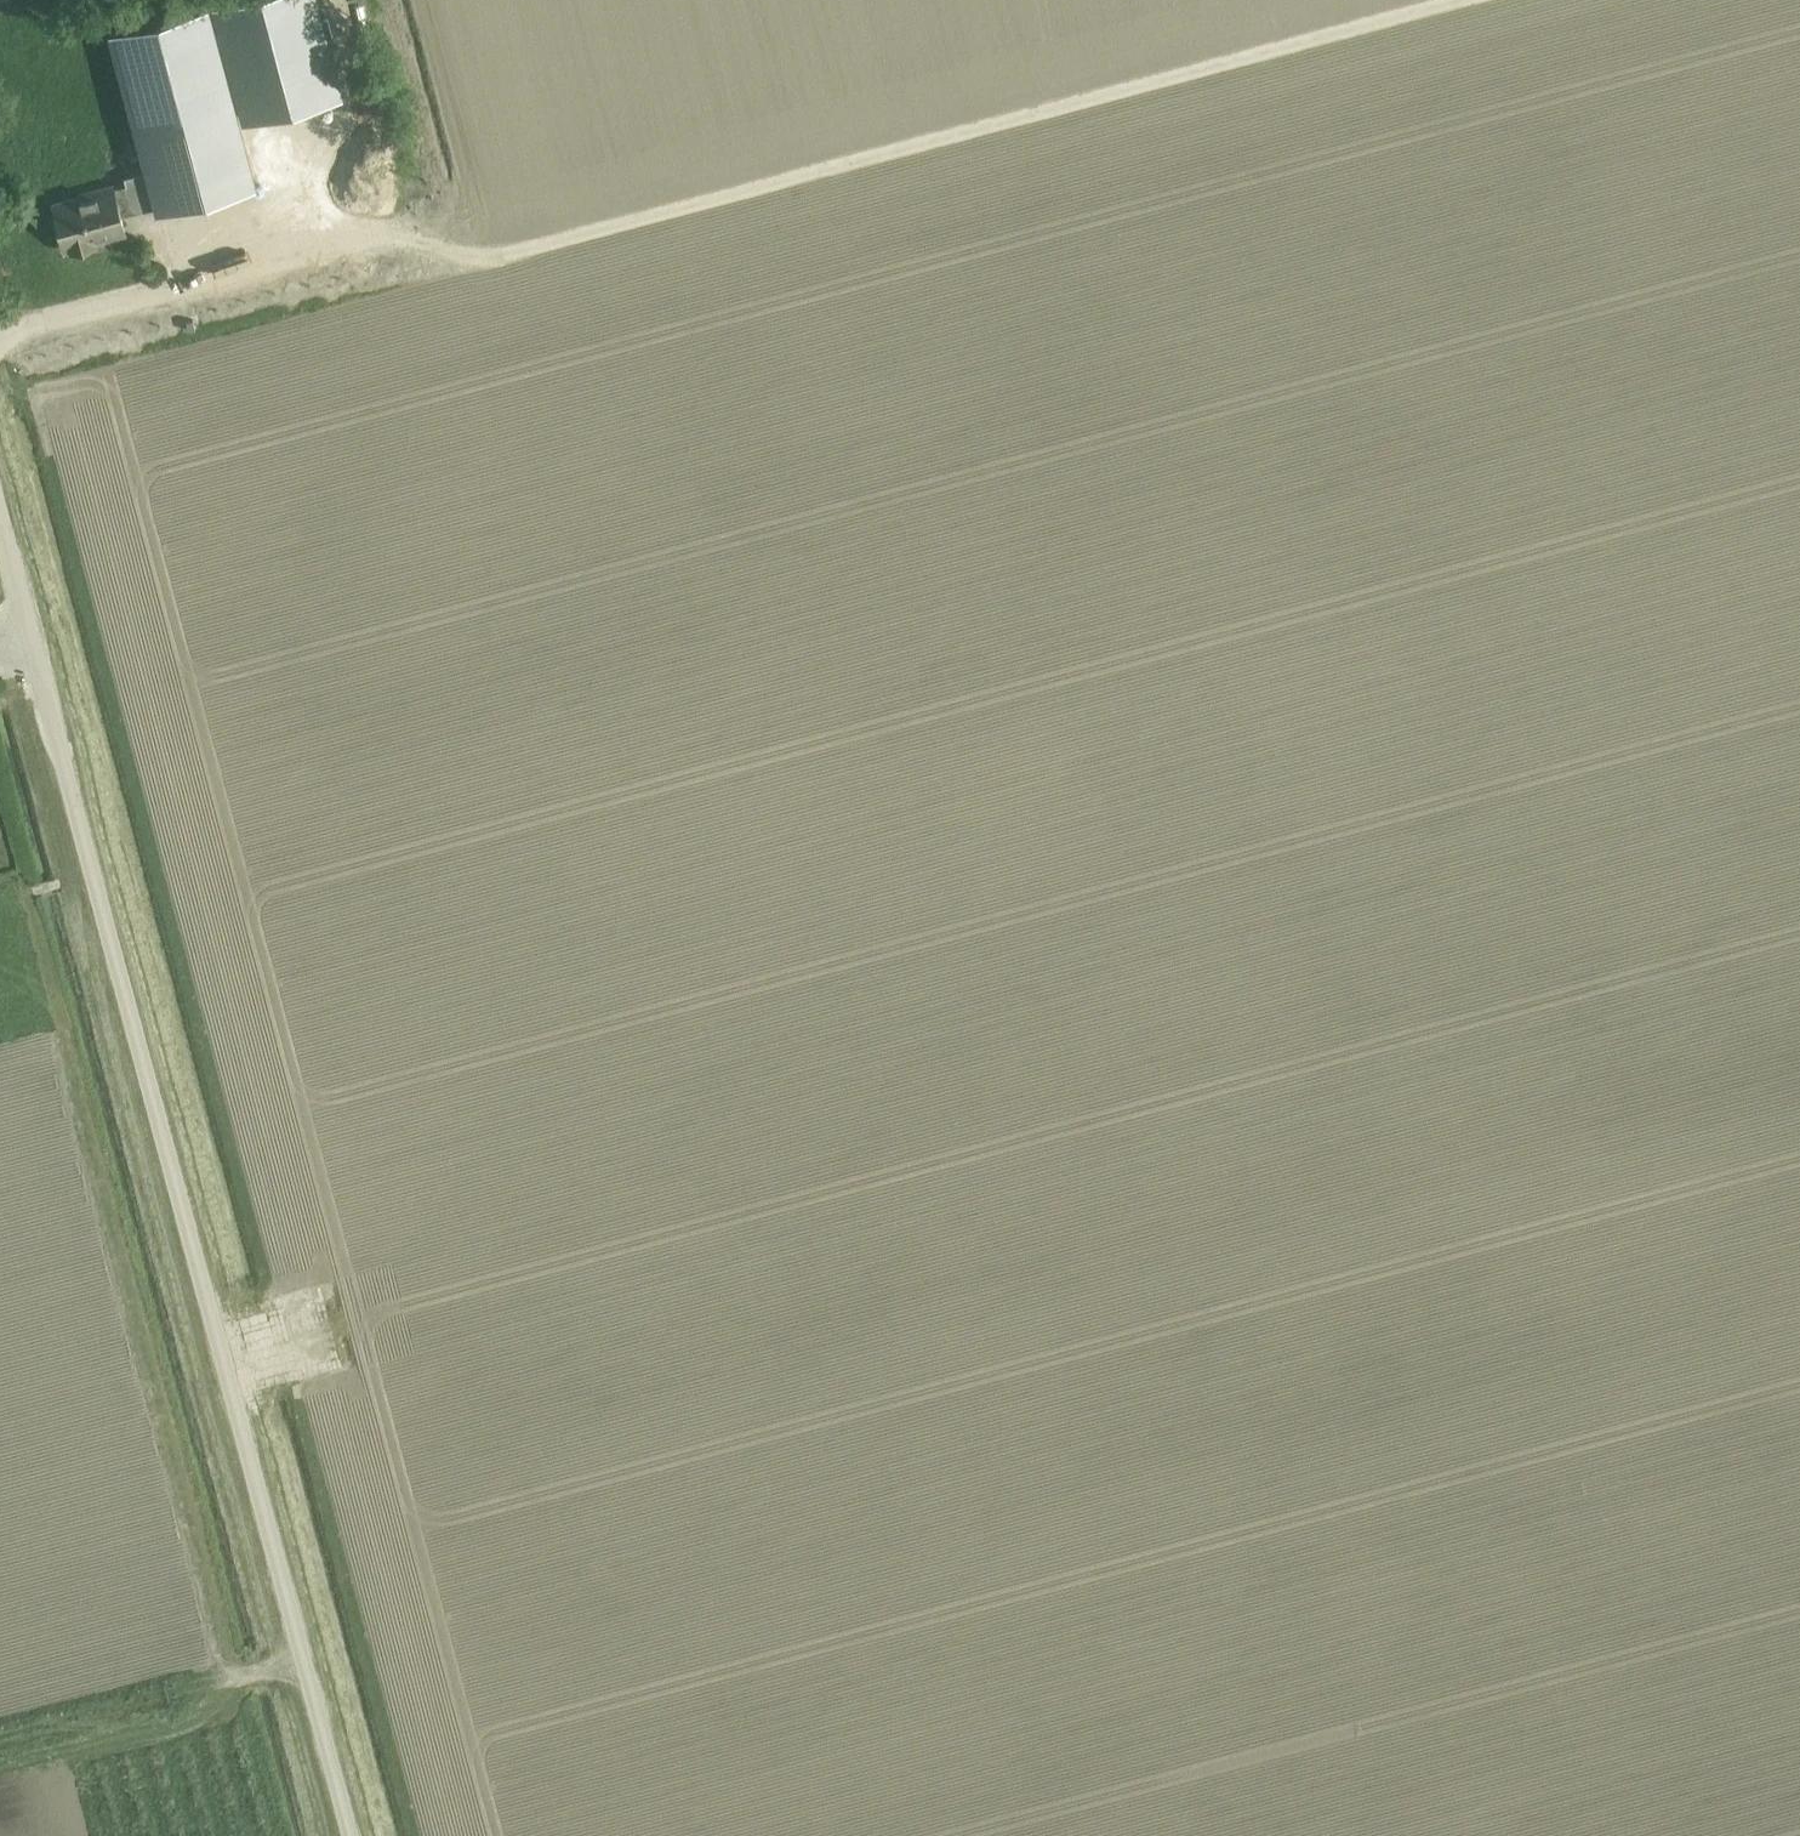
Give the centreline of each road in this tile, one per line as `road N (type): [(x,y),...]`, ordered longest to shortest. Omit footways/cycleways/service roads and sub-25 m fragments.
road 1 (unclassified): [(350,1835),(0,523)]

